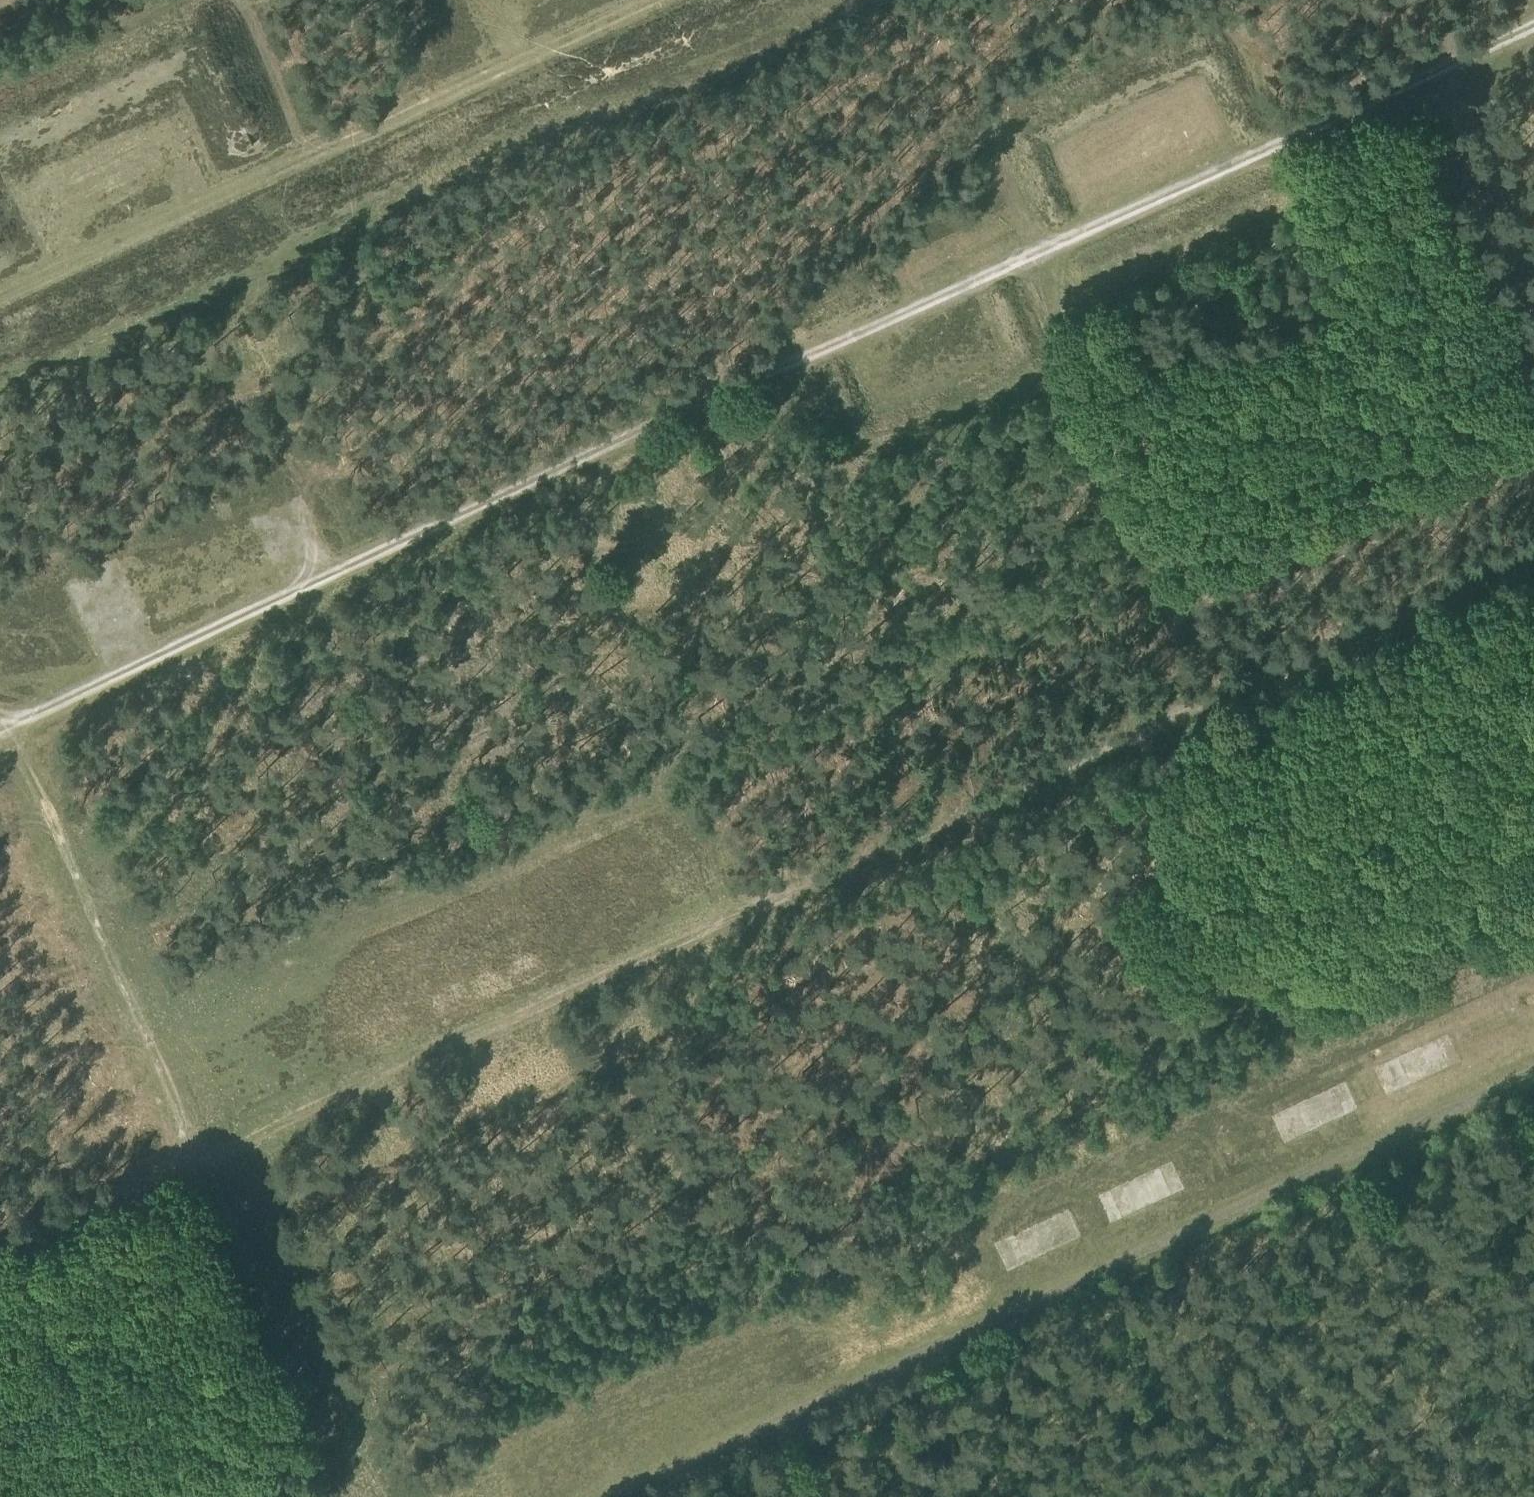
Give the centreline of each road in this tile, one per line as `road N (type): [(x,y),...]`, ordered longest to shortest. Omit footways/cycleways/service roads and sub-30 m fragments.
road 1 (track): [(1533,31),(0,729)]
road 2 (track): [(1533,1084),(644,1496)]
road 3 (track): [(696,0),(0,312)]

